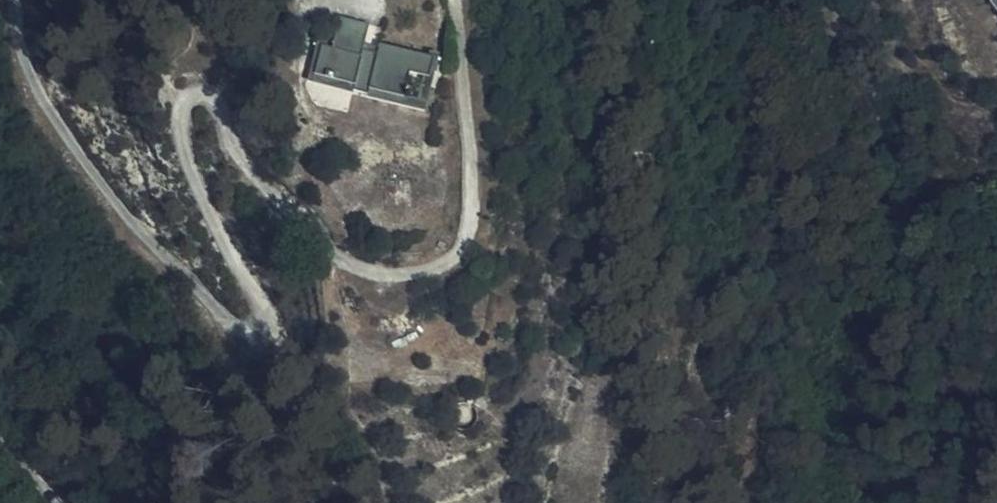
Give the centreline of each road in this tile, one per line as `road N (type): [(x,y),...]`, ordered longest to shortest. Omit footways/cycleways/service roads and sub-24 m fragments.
road 1 (unclassified): [(453,0),(472,208),(468,240),(454,260),(429,274),(374,278),(330,257),(242,163),(213,99),(195,95),(178,109),(203,210),(263,312),(267,333),(257,341),(221,317),(130,219),(82,154),(38,88),(23,51),(17,0)]

